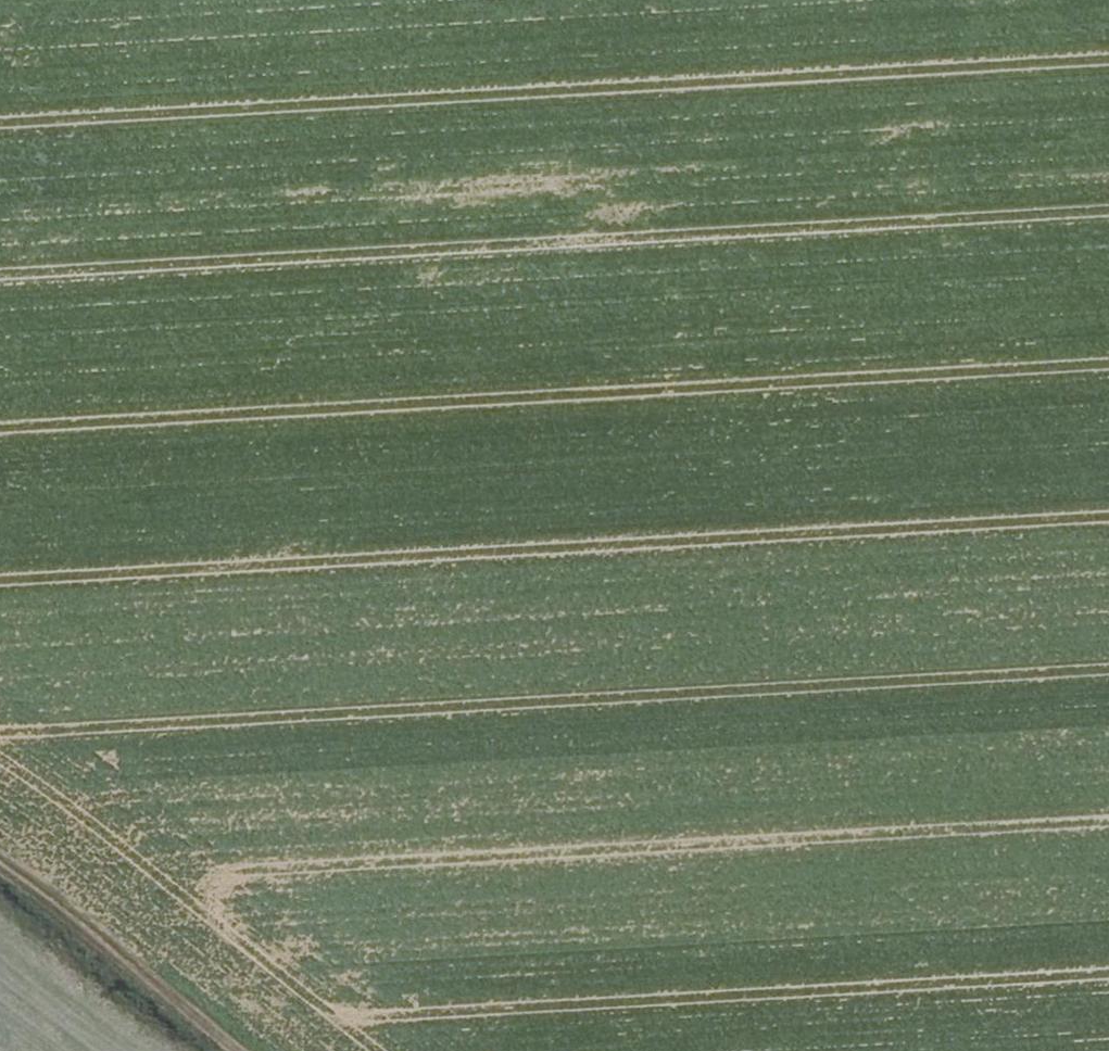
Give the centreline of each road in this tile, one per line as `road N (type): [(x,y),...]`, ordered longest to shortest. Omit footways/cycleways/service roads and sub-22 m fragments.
road 1 (track): [(203,1050),(0,898)]

